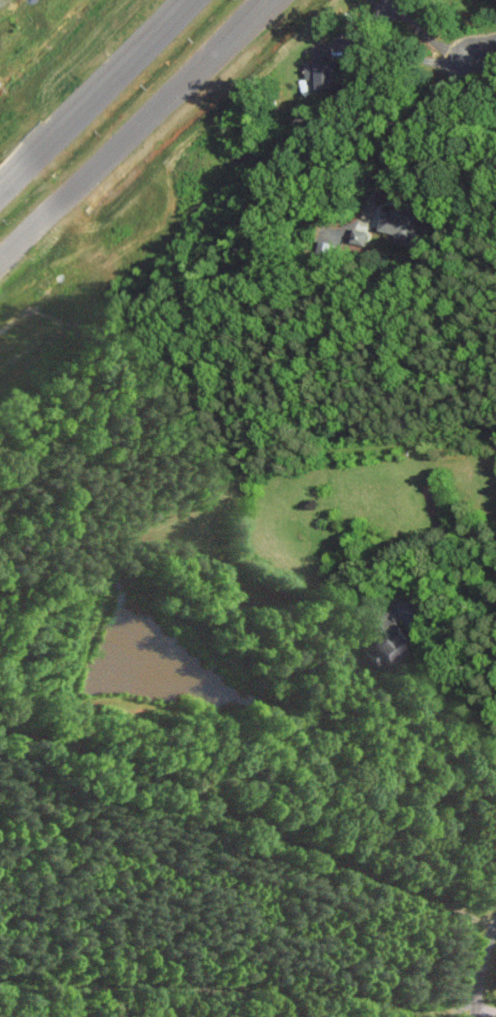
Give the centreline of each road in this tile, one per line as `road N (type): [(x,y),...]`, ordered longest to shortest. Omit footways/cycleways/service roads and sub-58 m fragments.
road 1 (motorway): [(0,252),(258,0)]
road 2 (motorway): [(194,2),(0,192)]

